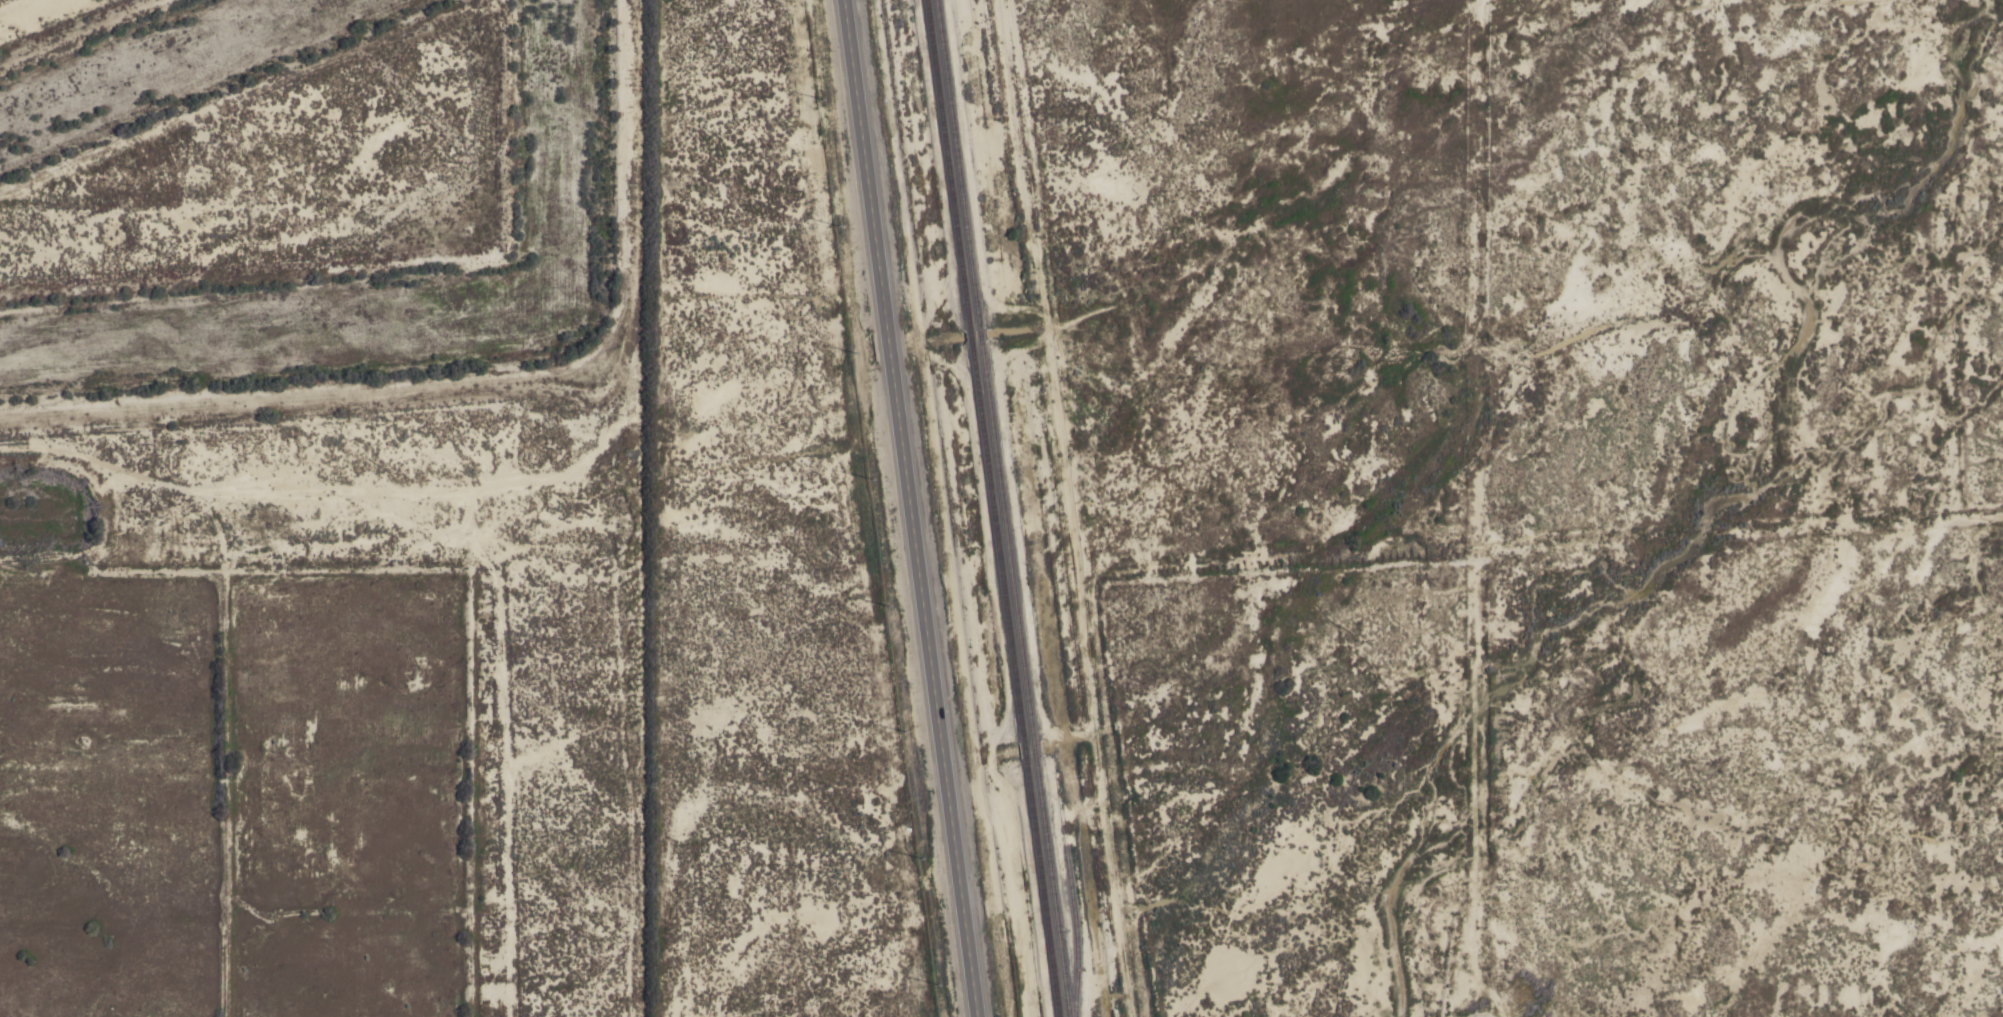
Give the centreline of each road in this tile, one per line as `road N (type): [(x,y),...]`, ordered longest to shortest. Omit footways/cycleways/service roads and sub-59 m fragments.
road 1 (primary): [(980,1016),(844,0)]
road 2 (track): [(1141,1016),(1007,0)]

